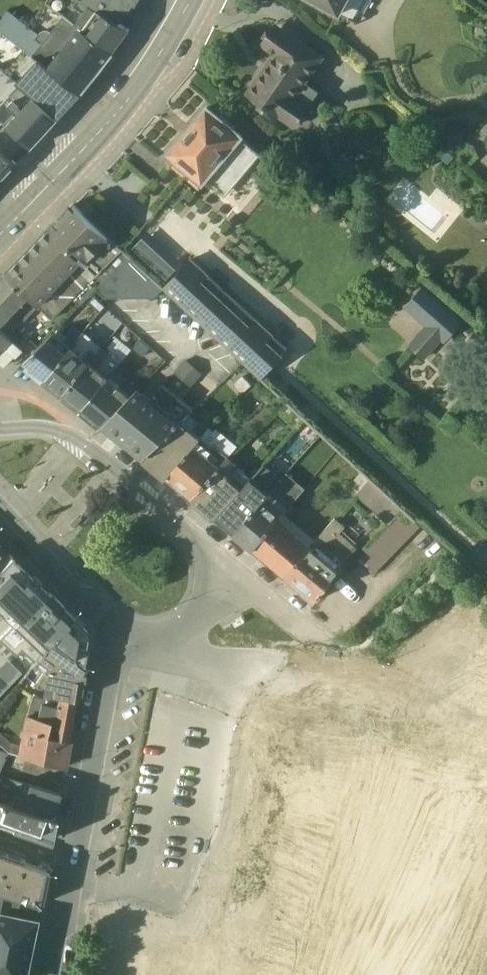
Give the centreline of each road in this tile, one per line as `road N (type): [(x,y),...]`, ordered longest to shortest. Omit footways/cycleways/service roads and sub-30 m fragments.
road 1 (unclassified): [(115,626),(161,637),(193,625),(216,594),(215,558),(78,434),(40,423),(0,426)]
road 2 (tertiary): [(191,0),(126,101),(0,232)]
road 3 (unclassified): [(71,858),(115,626)]
road 4 (unclassified): [(0,503),(115,626)]

